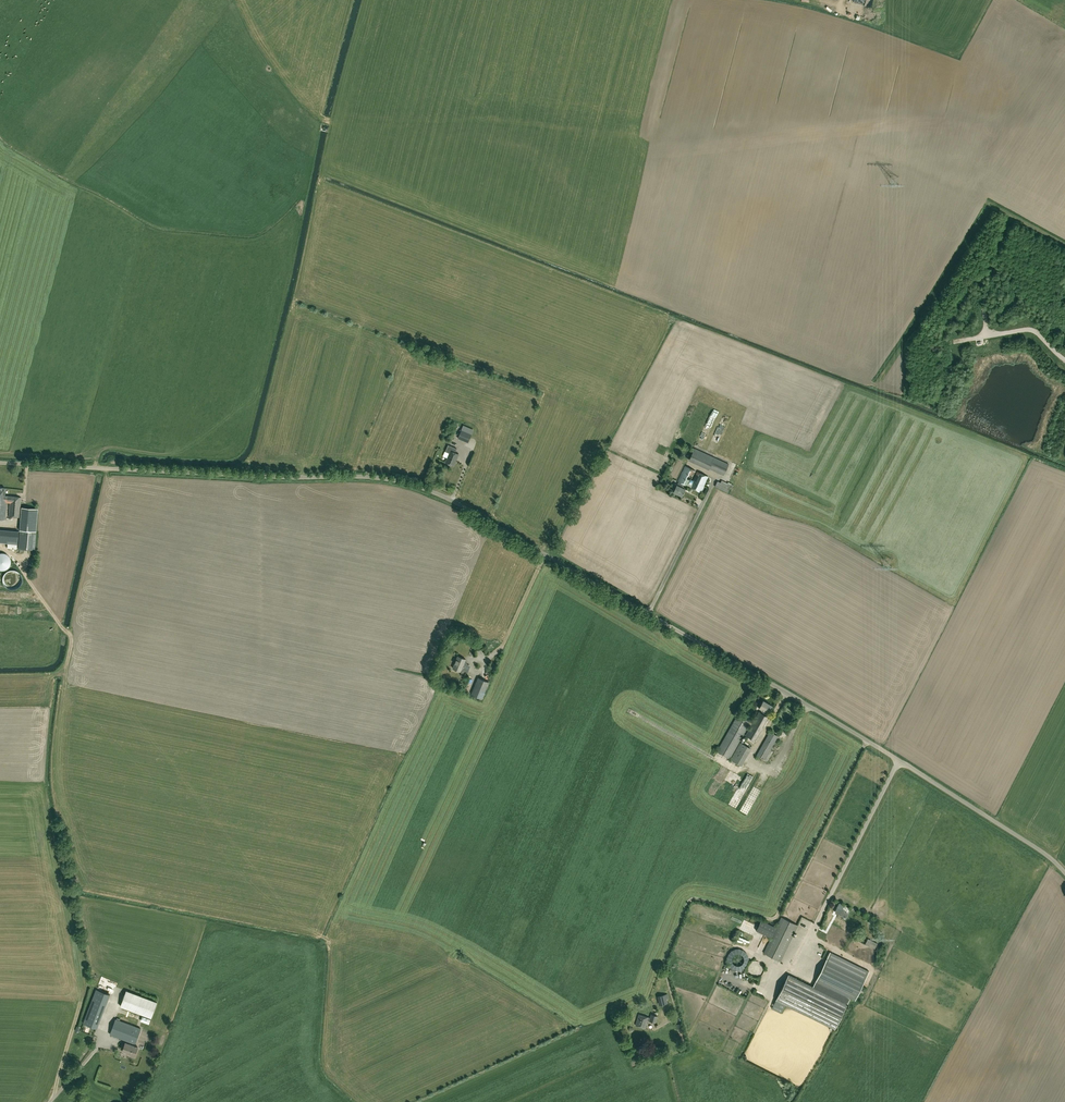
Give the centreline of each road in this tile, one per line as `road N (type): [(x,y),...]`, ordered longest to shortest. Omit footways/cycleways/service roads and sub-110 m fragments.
road 1 (unclassified): [(1064,874),(867,741),(436,493),(361,478),(0,463)]

